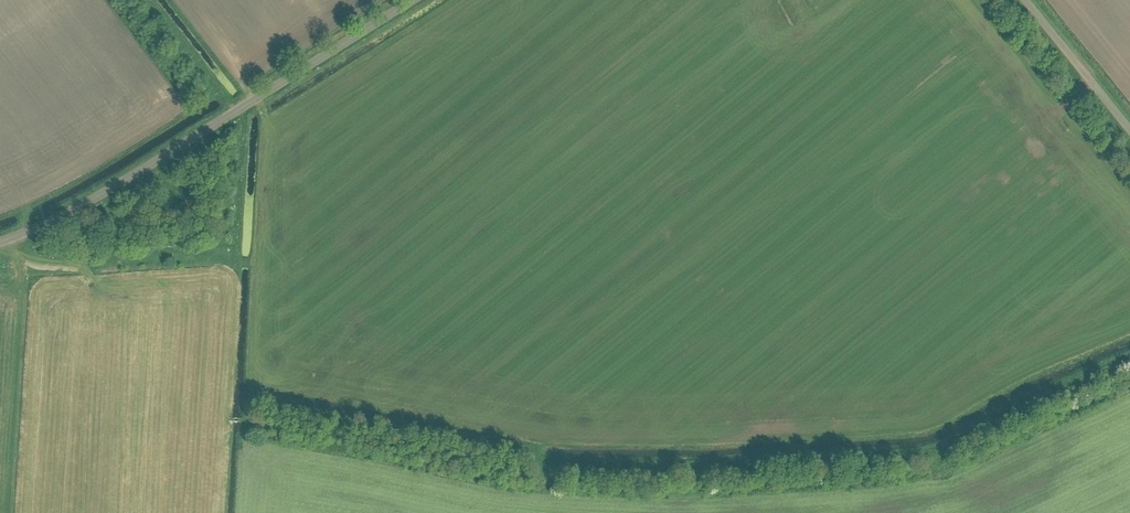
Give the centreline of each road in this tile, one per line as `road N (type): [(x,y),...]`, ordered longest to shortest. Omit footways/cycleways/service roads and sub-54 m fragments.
road 1 (unclassified): [(0,241),(114,186),(411,0)]
road 2 (unclassified): [(1026,0),(1129,128)]

